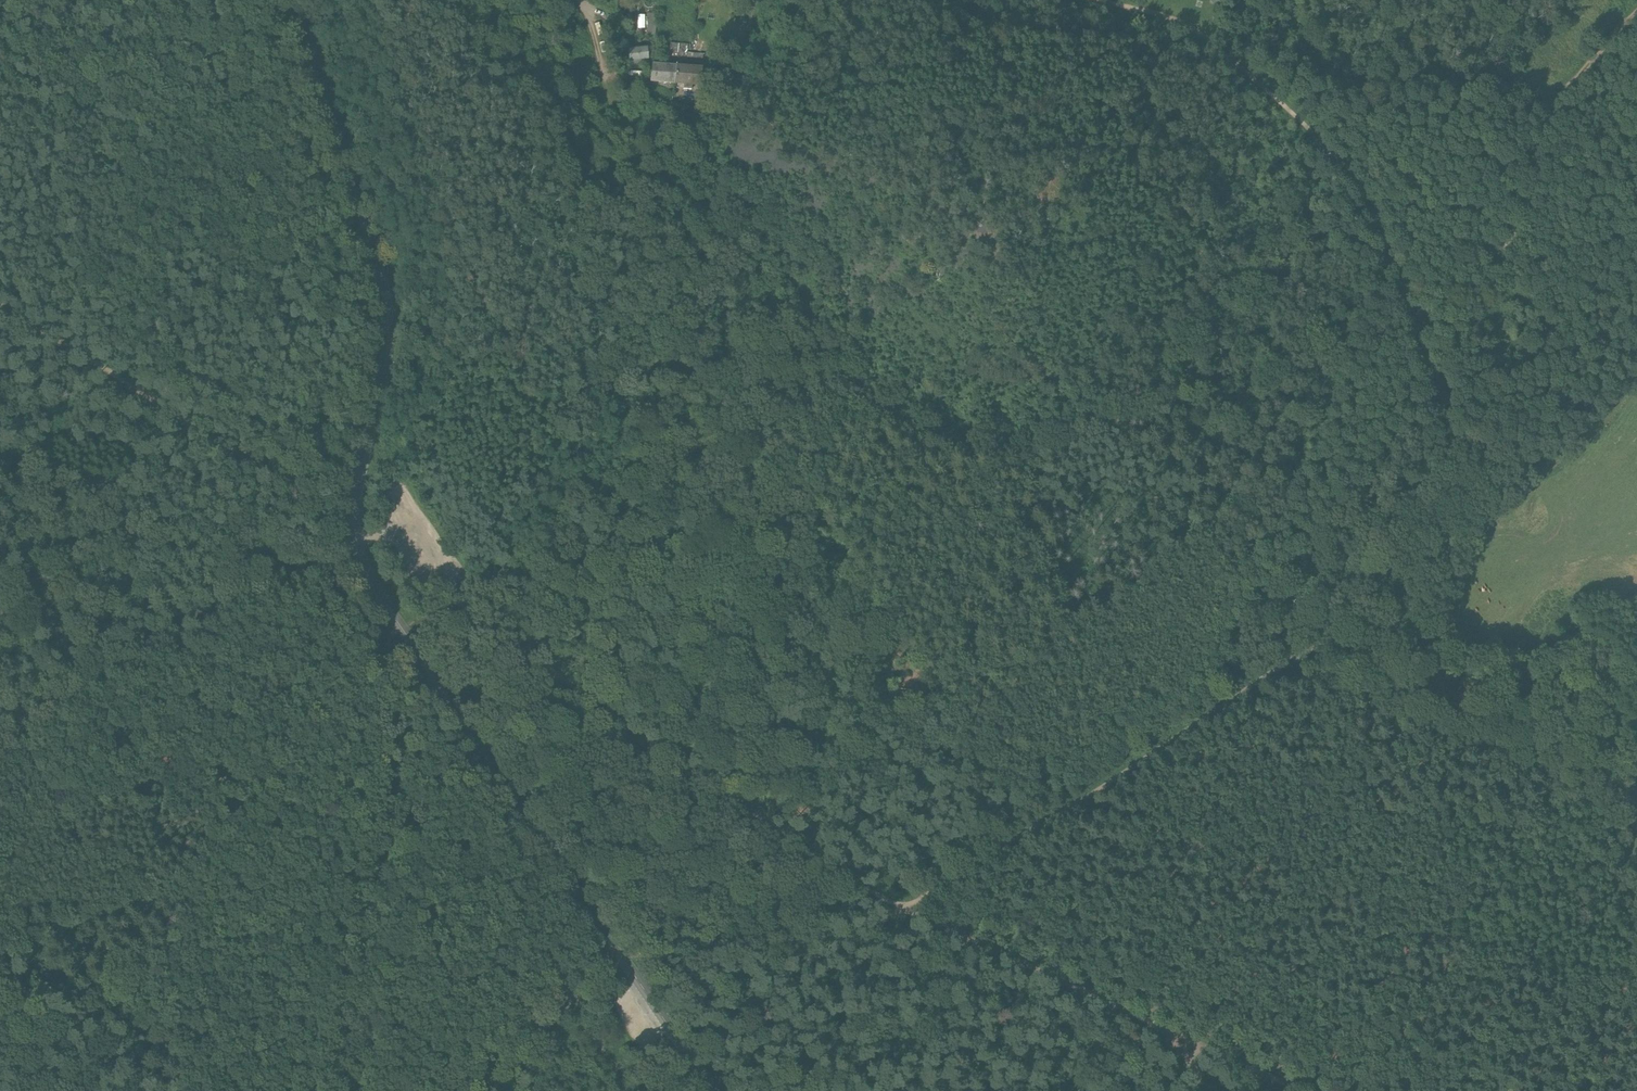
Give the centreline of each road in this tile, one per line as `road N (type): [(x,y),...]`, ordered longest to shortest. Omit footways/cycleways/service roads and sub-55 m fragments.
road 1 (unclassified): [(715,1090),(365,567),(353,509),(387,348),(385,294),(298,0)]
road 2 (track): [(1418,324),(1447,406),(1453,455),(1437,575),(1419,623),(1287,661),(1147,760),(901,908)]
road 3 (track): [(381,638),(449,606),(471,611),(901,908)]
road 4 (track): [(186,0),(190,33),(230,96),(240,186),(247,206),(271,225),(280,260),(293,490)]
road 5 (track): [(1119,0),(1210,37),(1314,134),(1359,193),(1418,324)]
road 6 (track): [(398,788),(458,856),(497,925),(507,973),(564,1010),(615,1067),(649,1090)]
road 7 (track): [(1636,16),(1547,116),(1511,239),(1418,324)]
road 8 (track): [(0,305),(293,490)]
road 9 (track): [(319,565),(153,634),(28,729)]
road 10 (track): [(361,1090),(366,928),(376,885),(400,841),(398,788)]
road 11 (track): [(901,908),(1175,1033)]
road 12 (track): [(901,908),(777,976),(660,955),(627,960)]
road 13 (track): [(481,1090),(551,1020),(627,960)]
road 14 (track): [(381,638),(404,690),(398,788)]
road 15 (track): [(1175,1033),(1302,1090)]

